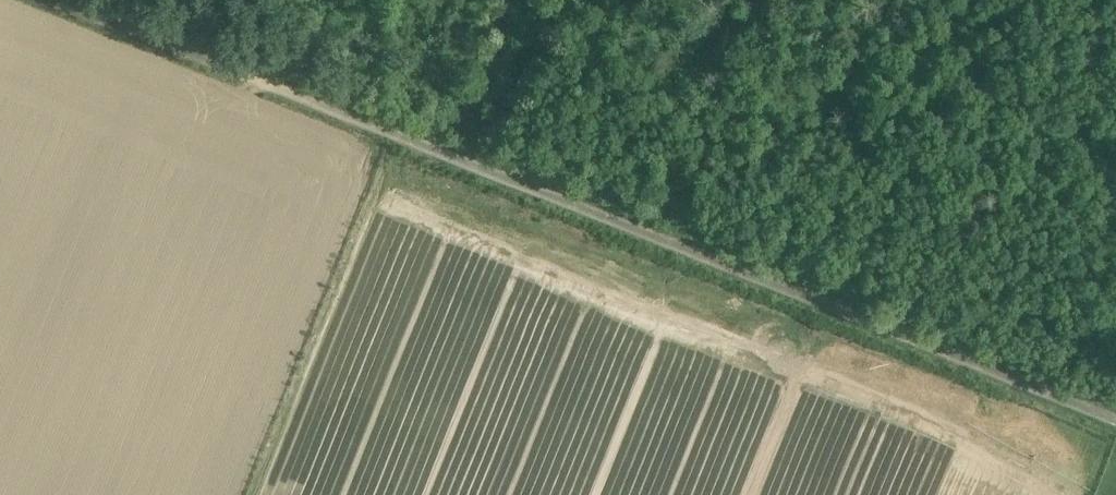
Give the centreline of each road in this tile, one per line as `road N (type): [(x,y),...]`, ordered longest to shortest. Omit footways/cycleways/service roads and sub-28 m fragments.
road 1 (track): [(59,0),(1115,419)]

